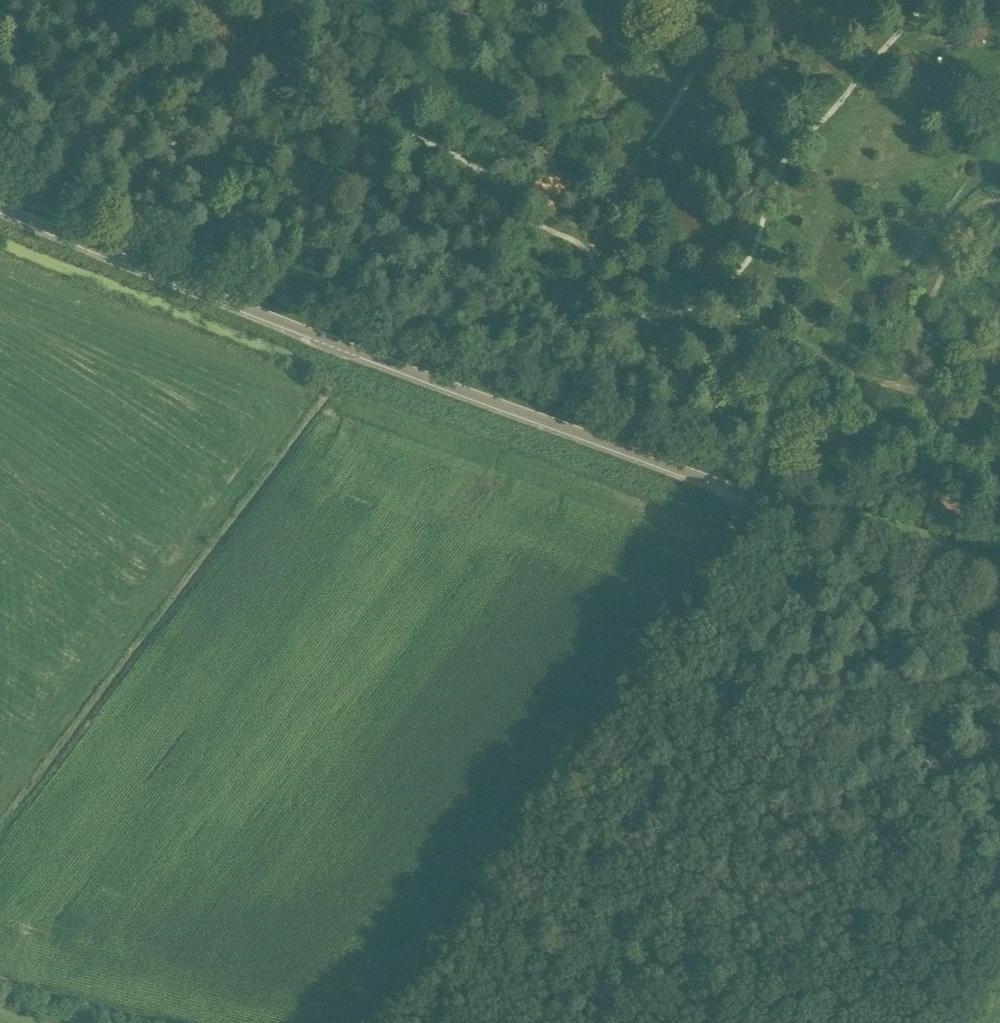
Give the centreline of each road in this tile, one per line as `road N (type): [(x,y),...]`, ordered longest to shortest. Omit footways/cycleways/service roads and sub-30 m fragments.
road 1 (unclassified): [(999,583),(397,367),(0,207)]
road 2 (track): [(761,500),(387,1022)]

